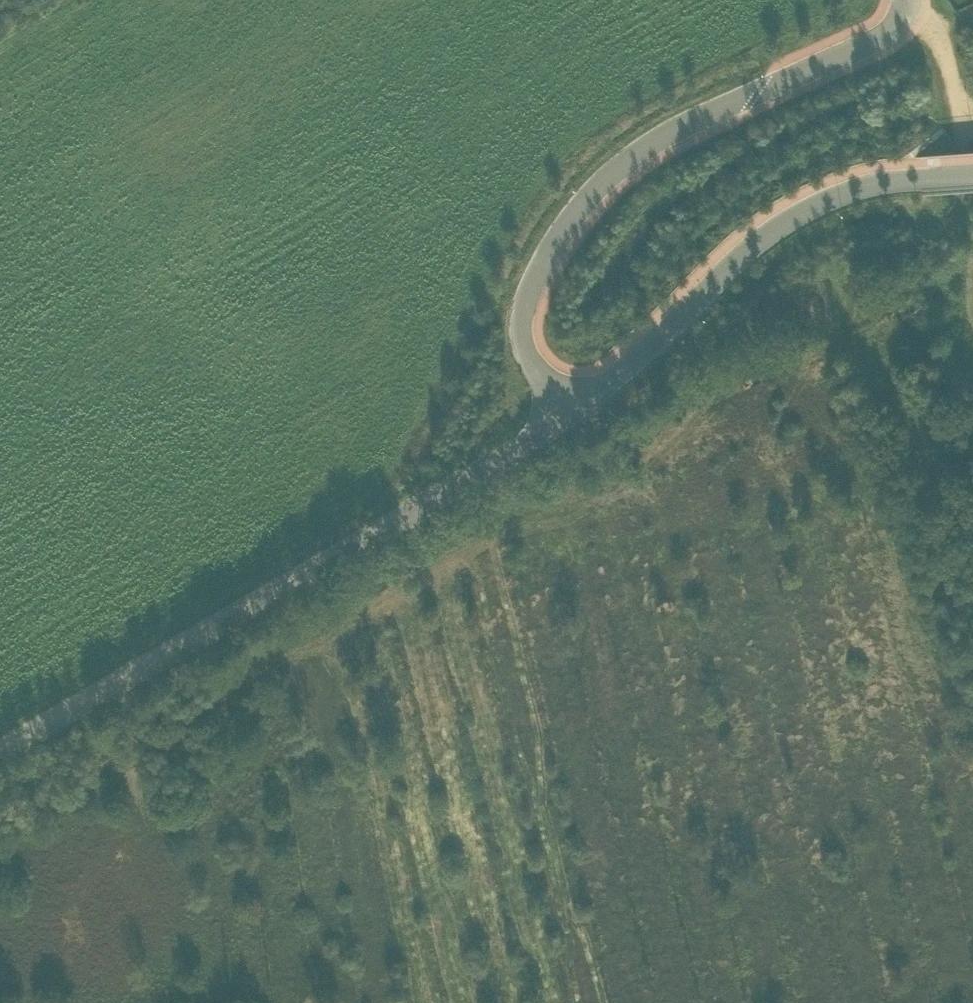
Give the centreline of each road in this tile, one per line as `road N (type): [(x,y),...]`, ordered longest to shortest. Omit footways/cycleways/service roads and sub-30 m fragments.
road 1 (unclassified): [(0,752),(491,466),(565,413)]
road 2 (residential): [(905,0),(883,35),(649,143),(589,194),(542,258),(521,321),(522,346),(565,413)]
road 3 (unclassified): [(565,413),(619,375),(784,220),(868,184),(972,173)]
road 4 (track): [(905,2),(941,37),(964,117)]

